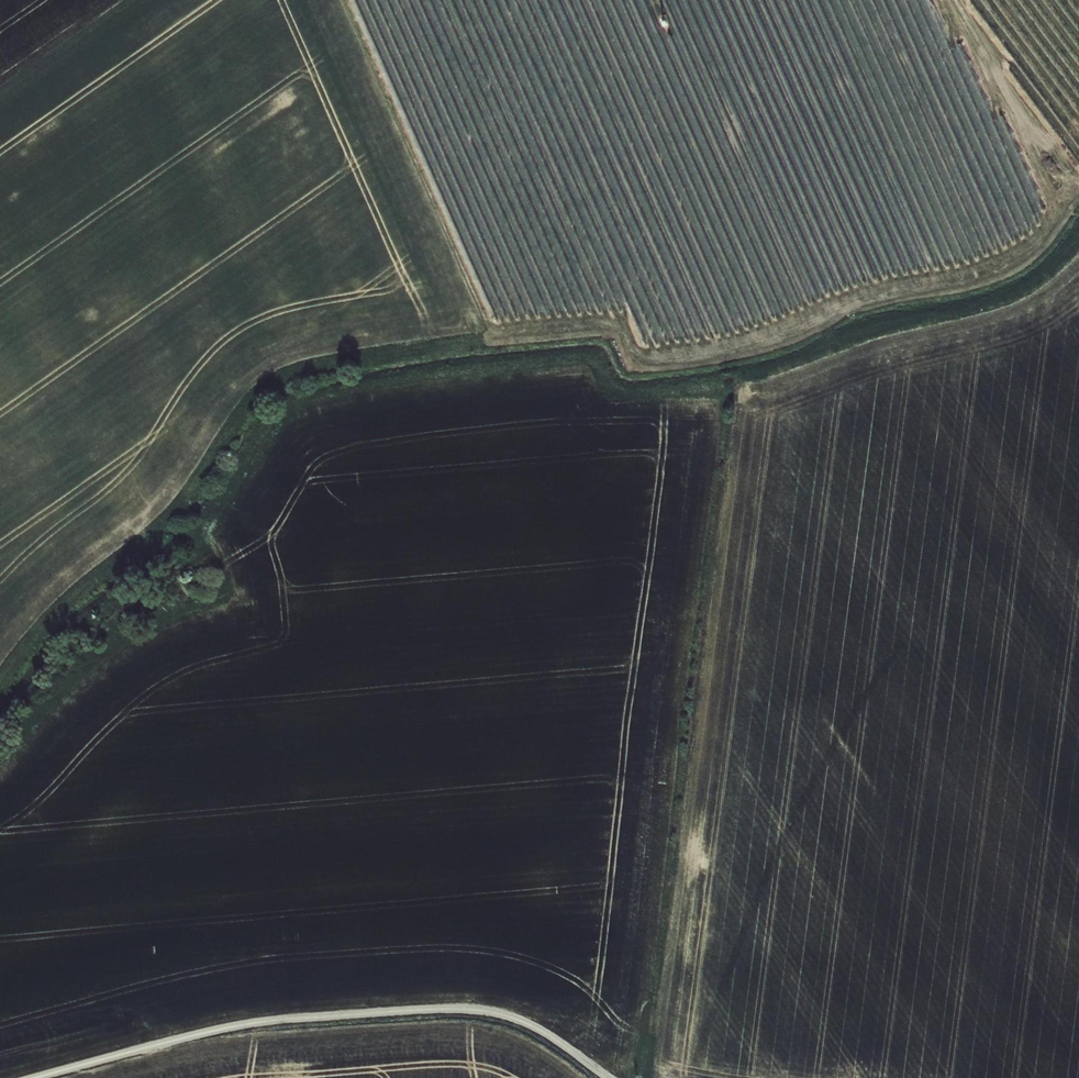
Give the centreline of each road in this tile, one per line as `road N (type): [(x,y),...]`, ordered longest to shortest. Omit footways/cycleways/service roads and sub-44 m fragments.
road 1 (unclassified): [(31,1077),(247,1024),(448,1008),(525,1022),(608,1077)]

